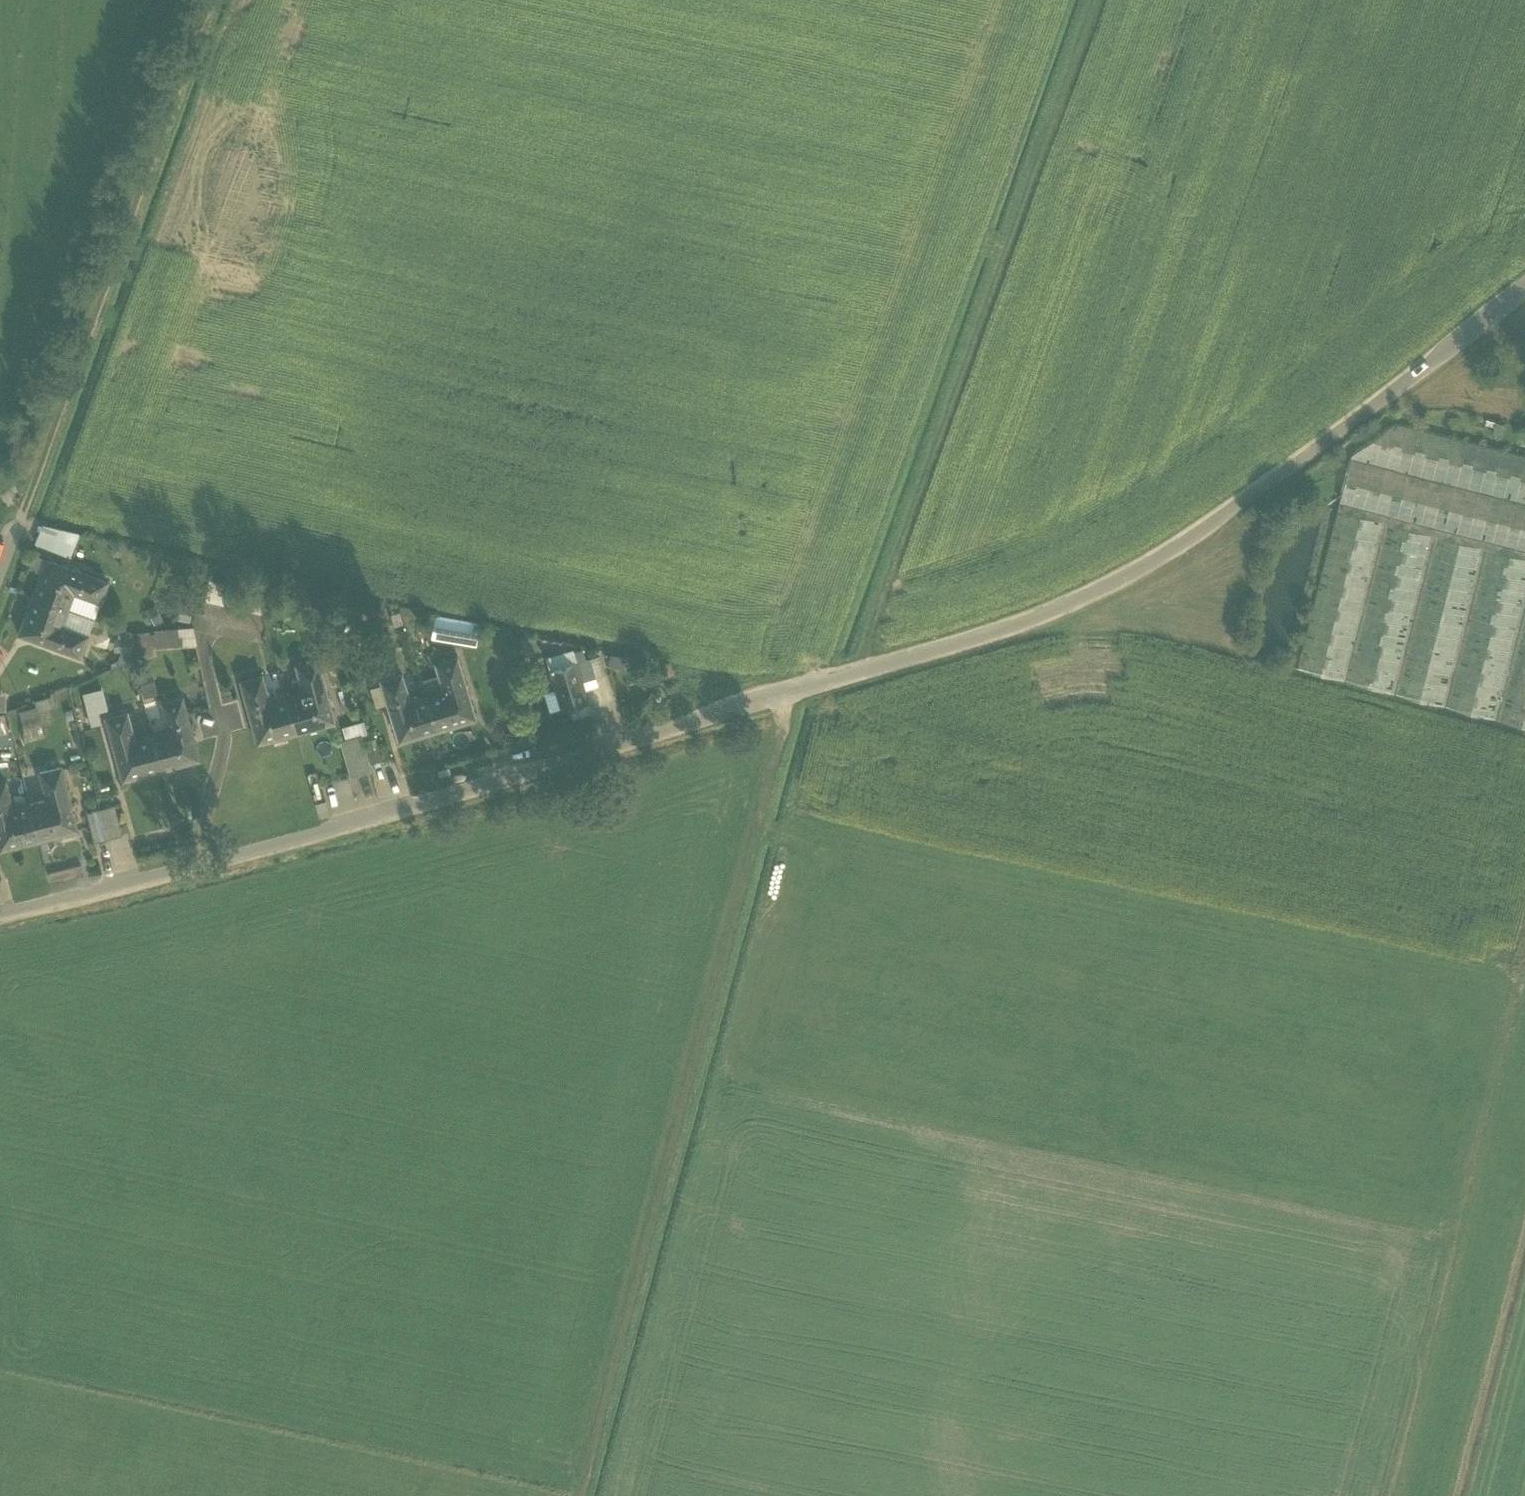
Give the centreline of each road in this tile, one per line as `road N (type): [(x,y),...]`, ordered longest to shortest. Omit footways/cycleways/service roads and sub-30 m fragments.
road 1 (unclassified): [(0,913),(488,786),(1010,629),(1129,575),(1230,514),(1524,290)]
road 2 (track): [(579,1495),(793,694)]
road 3 (track): [(211,0),(34,488)]

